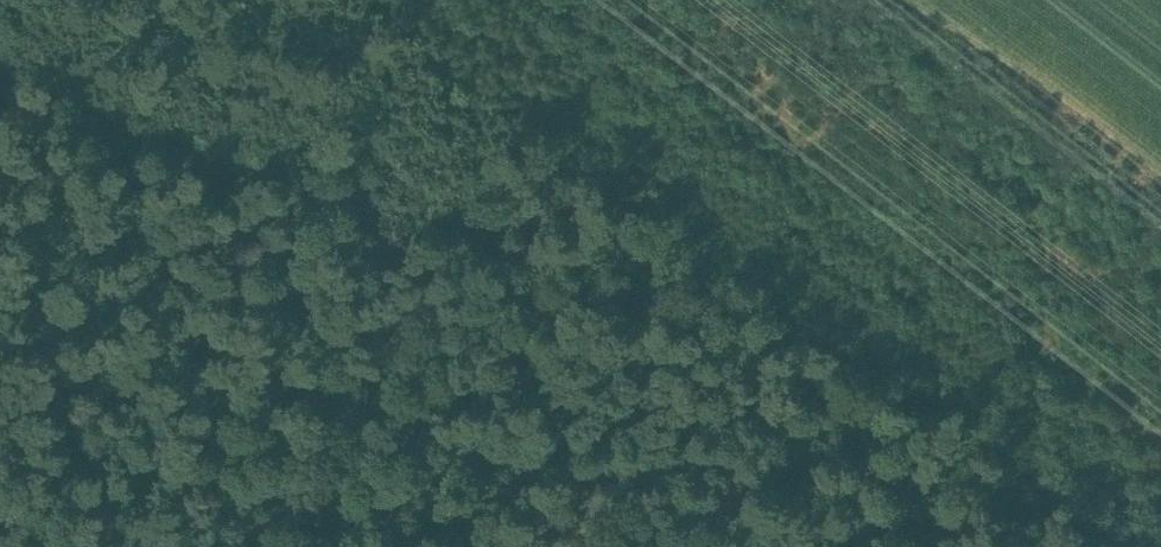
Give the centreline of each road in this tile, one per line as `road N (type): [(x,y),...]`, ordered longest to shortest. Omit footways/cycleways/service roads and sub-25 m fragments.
road 1 (track): [(555,153),(477,244),(383,406),(277,546)]

